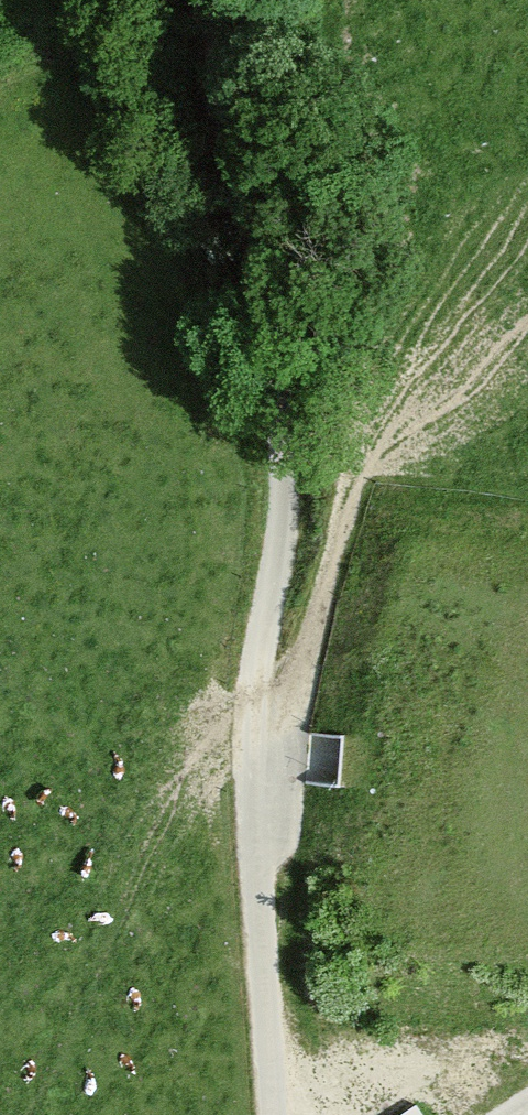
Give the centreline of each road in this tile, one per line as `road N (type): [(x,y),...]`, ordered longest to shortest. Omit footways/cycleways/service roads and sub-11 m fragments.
road 1 (track): [(261,1114),(240,731),(265,585),(271,439),(258,280),(193,0)]
road 2 (track): [(240,794),(272,751),(369,398),(384,271)]

